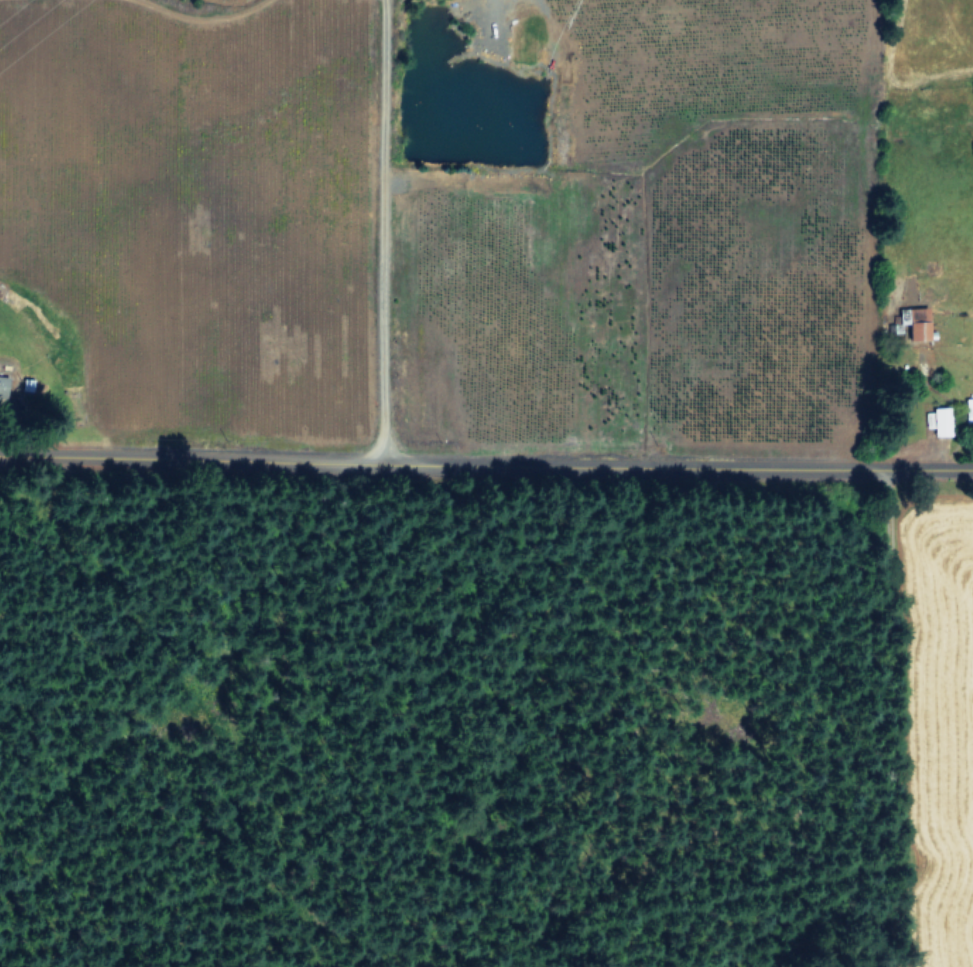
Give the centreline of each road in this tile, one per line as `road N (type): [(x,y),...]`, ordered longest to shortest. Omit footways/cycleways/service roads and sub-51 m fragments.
road 1 (residential): [(0,452),(972,461)]

